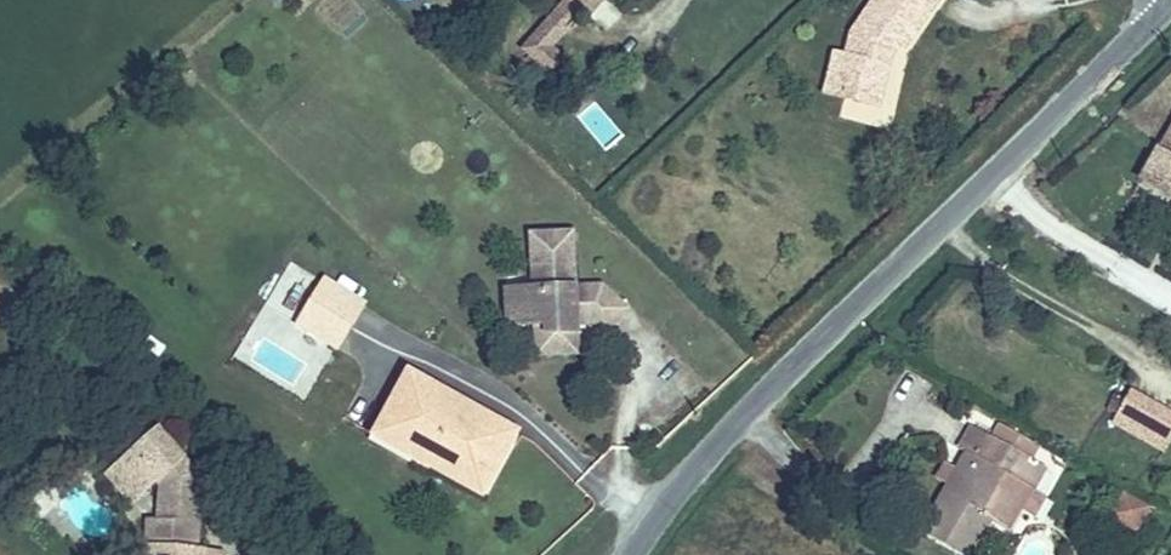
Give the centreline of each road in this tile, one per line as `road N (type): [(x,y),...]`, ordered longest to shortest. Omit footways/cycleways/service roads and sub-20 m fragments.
road 1 (unclassified): [(1170,0),(748,403),(638,554)]

